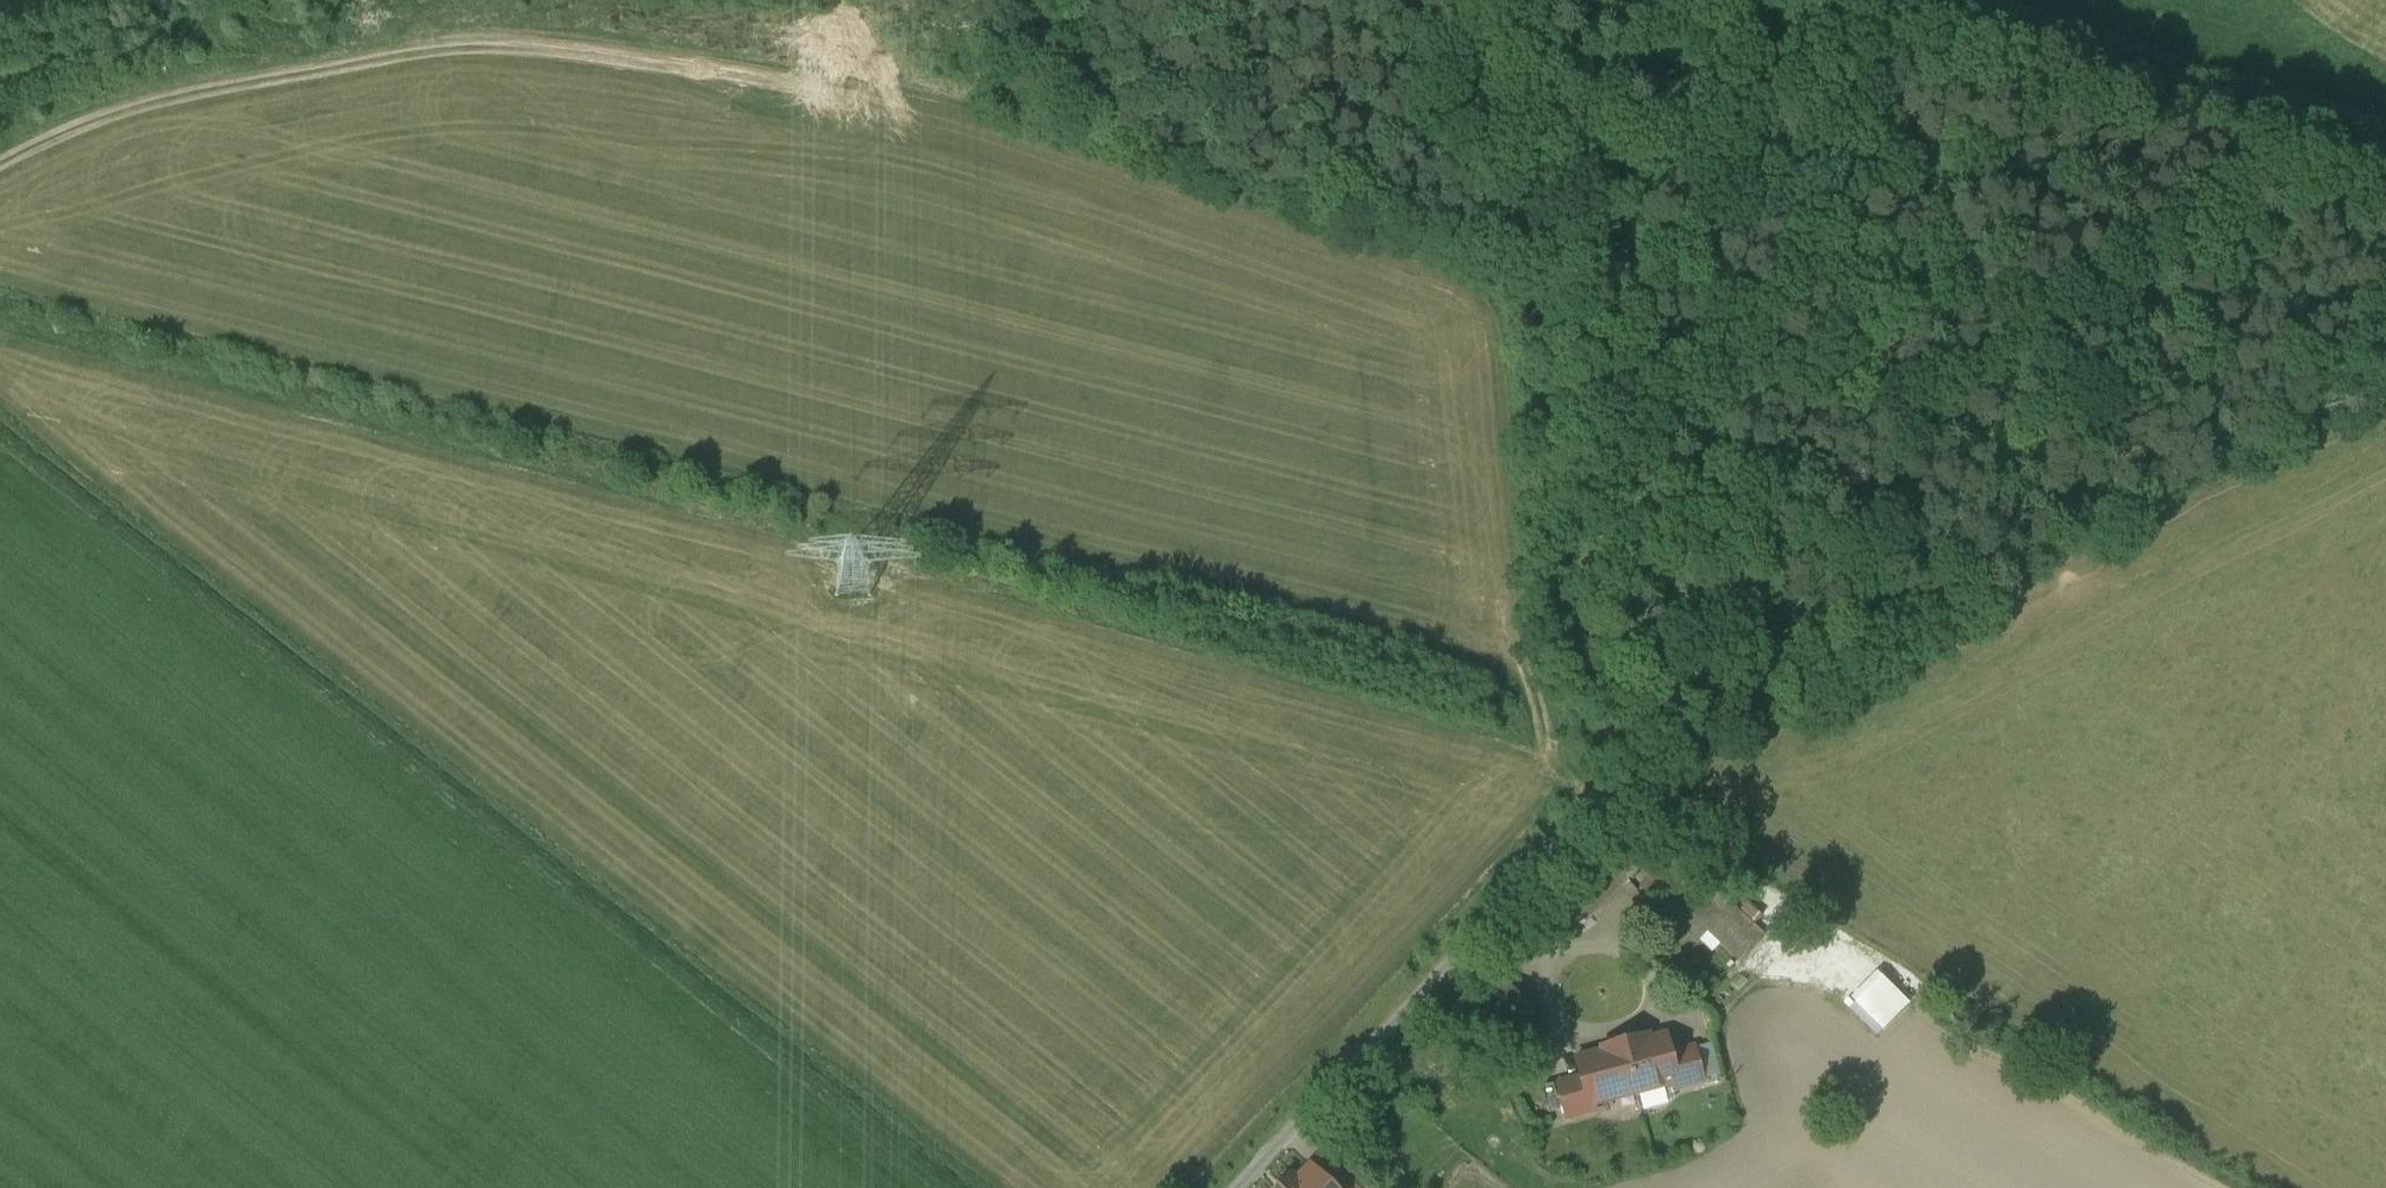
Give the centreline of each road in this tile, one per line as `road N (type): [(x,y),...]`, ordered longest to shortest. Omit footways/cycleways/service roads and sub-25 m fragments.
road 1 (track): [(1614,795),(1526,0)]
road 2 (unclassified): [(1234,1187),(1614,795)]

